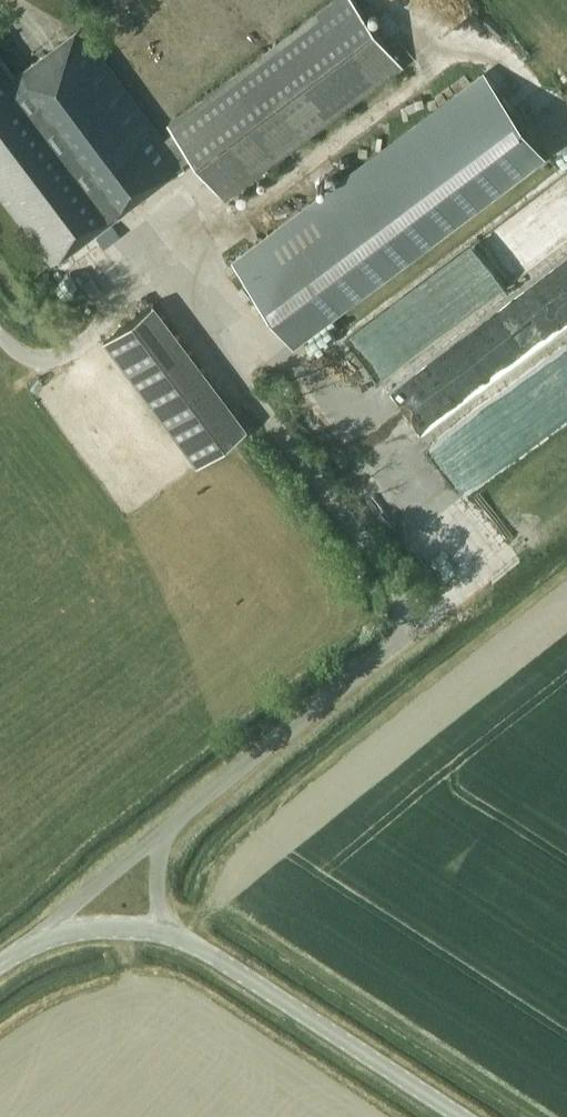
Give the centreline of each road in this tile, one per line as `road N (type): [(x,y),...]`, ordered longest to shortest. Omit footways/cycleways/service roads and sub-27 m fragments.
road 1 (tertiary): [(454,1116),(203,953),(156,931)]
road 2 (unclassified): [(157,841),(423,624)]
road 3 (unclassified): [(16,953),(157,841)]
road 4 (tertiary): [(16,953),(81,931),(156,931)]

